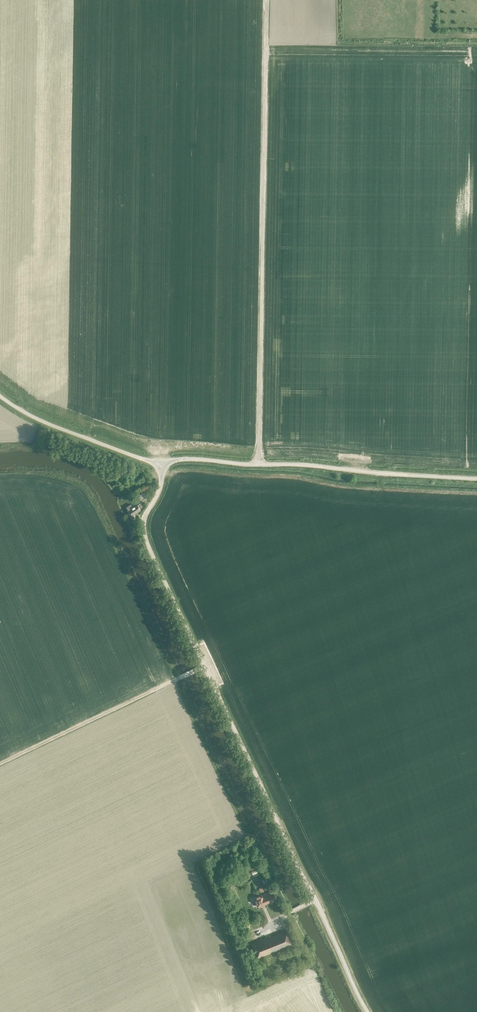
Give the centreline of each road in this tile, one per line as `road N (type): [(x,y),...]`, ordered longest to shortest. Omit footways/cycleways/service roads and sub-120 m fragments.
road 1 (unclassified): [(367,1011),(205,666)]
road 2 (unclassified): [(476,480),(297,464),(163,466)]
road 3 (unclassified): [(205,666),(145,535),(163,466)]
road 4 (track): [(0,763),(179,678)]
road 5 (unclassified): [(163,466),(45,423),(0,397)]

